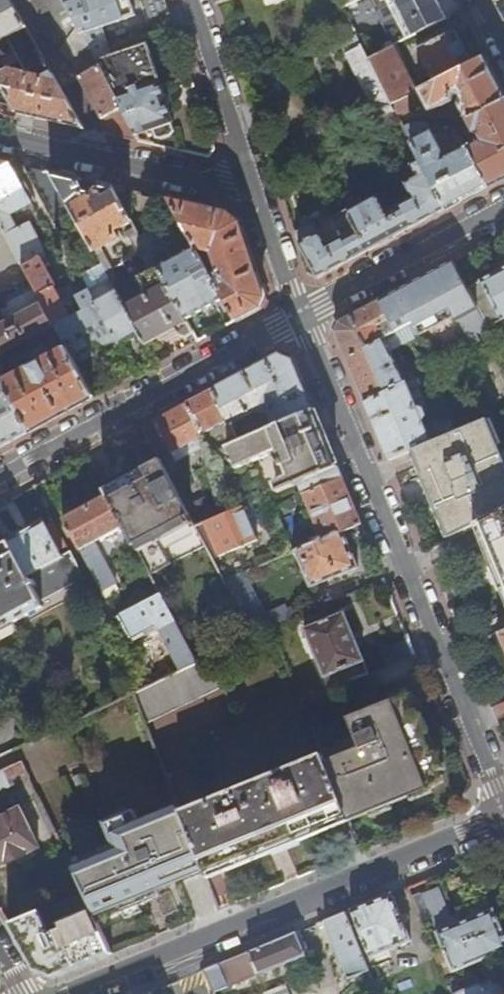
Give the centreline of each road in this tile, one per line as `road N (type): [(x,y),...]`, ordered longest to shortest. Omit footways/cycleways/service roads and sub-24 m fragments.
road 1 (residential): [(503,806),(303,318)]
road 2 (residential): [(503,817),(70,993)]
road 3 (residential): [(0,480),(303,318)]
road 4 (residential): [(255,194),(0,136)]
road 5 (residential): [(303,318),(503,211)]
road 6 (residential): [(255,194),(191,0)]
road 7 (residential): [(303,318),(255,194)]

